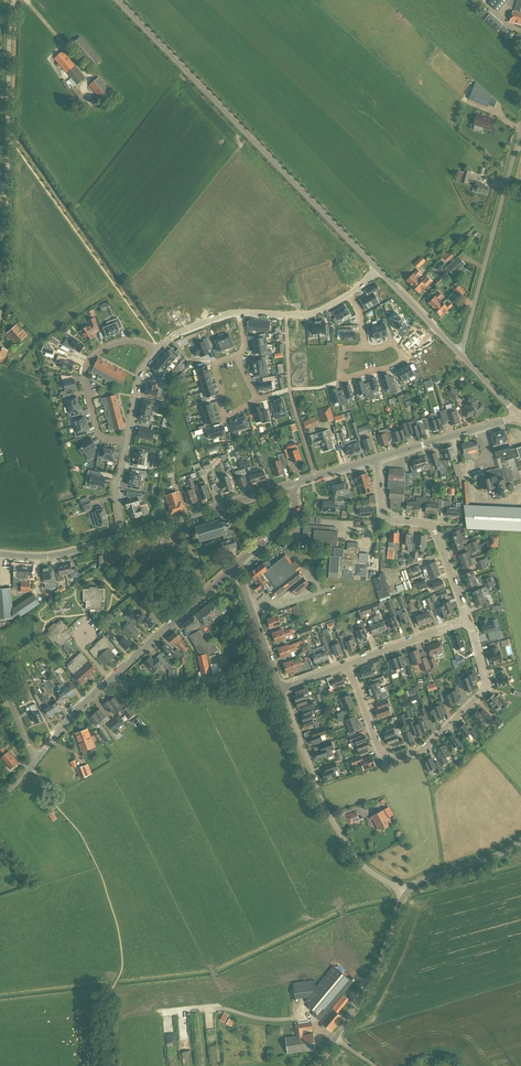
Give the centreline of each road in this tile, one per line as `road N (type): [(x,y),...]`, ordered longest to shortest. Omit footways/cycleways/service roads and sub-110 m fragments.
road 1 (tertiary): [(377,269),(119,0)]
road 2 (unclassified): [(0,310),(14,0)]
road 3 (residential): [(464,620),(486,685),(418,753),(395,758),(379,750),(347,665)]
road 4 (unclassified): [(403,888),(369,871),(338,830),(282,687)]
road 5 (unclassified): [(461,354),(520,126)]
road 6 (residential): [(376,459),(381,510),(391,520),(433,526),(464,620)]
road 7 (unclassified): [(316,1065),(368,984),(403,888)]
road 8 (residential): [(127,442),(98,430),(87,364),(127,341),(157,352)]
road 9 (tertiary): [(123,537),(291,485)]
road 10 (residential): [(282,687),(112,680)]
road 11 (unclassified): [(112,680),(234,568)]
road 12 (tertiary): [(376,459),(520,416)]
road 13 (residential): [(192,327),(182,289),(215,242),(254,208)]
road 14 (unclassified): [(282,687),(234,568)]
road 15 (tertiary): [(0,554),(50,556),(123,537)]
road 16 (residential): [(254,208),(320,270),(336,301)]
road 17 (residential): [(464,620),(347,665)]
road 18 (unclassified): [(403,888),(520,843)]

